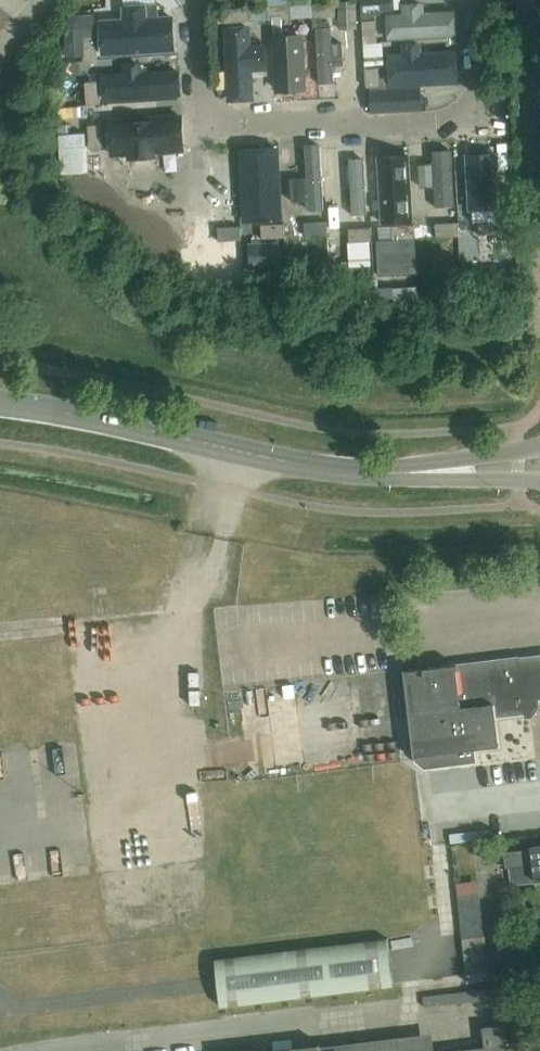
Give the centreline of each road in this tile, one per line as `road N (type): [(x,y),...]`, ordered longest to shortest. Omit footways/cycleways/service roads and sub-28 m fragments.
road 1 (tertiary): [(0,404),(301,468),(402,477),(518,468)]
road 2 (residential): [(192,0),(197,100),(221,128),(469,111),(478,68),(474,0)]

